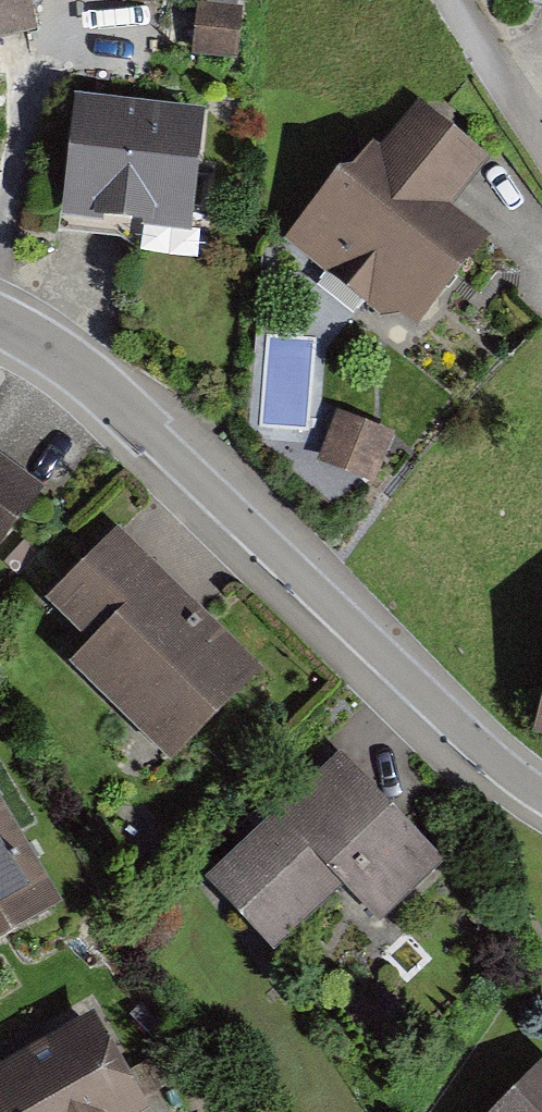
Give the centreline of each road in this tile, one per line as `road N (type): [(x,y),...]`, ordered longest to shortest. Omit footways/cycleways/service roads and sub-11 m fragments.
road 1 (residential): [(541,795),(470,739),(66,362),(0,323)]

